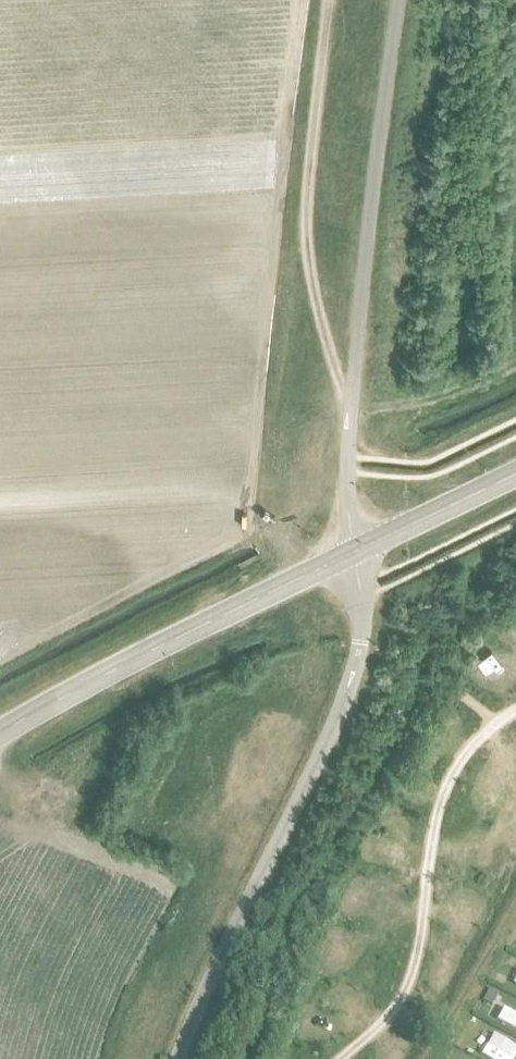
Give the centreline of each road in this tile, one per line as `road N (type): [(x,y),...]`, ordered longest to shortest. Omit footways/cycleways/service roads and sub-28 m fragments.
road 1 (unclassified): [(177,1058),(343,703),(361,621),(353,551)]
road 2 (track): [(352,413),(305,244),(330,0)]
road 3 (tertiary): [(0,732),(353,551)]
road 4 (tertiary): [(353,551),(515,472)]

